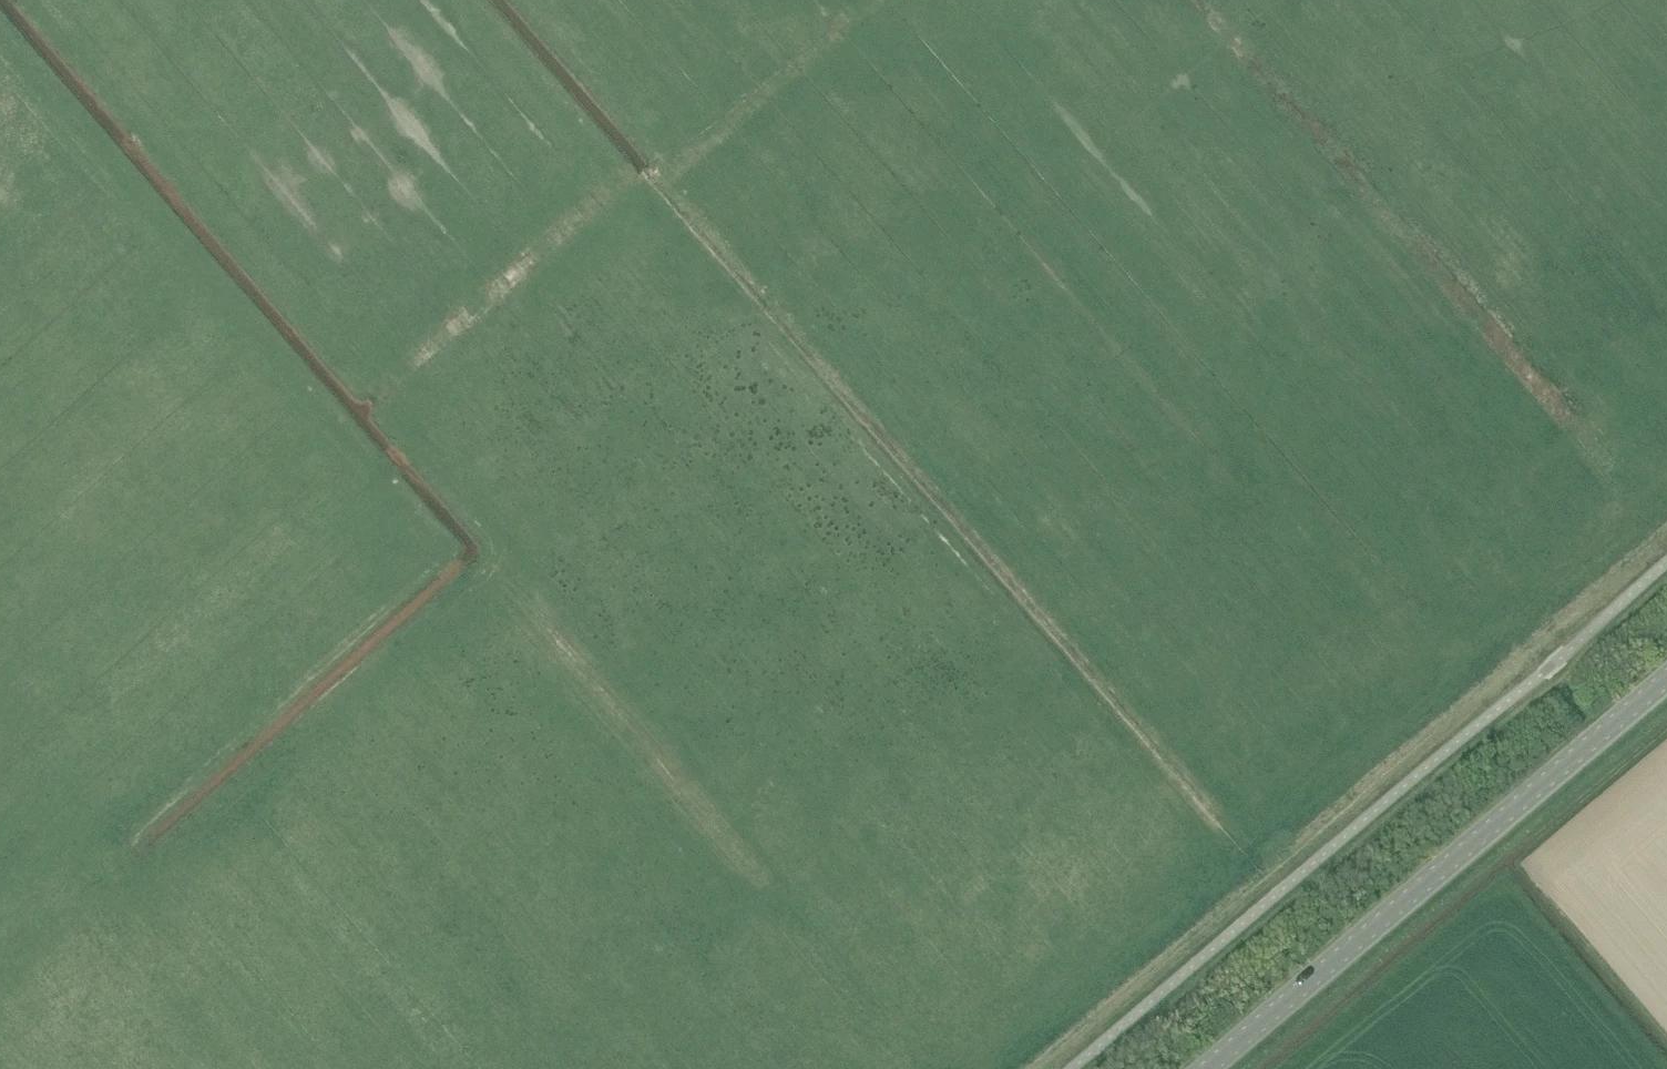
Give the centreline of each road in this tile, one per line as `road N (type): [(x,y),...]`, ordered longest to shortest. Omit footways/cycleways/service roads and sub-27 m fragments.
road 1 (tertiary): [(1210,1068),(1666,682)]

